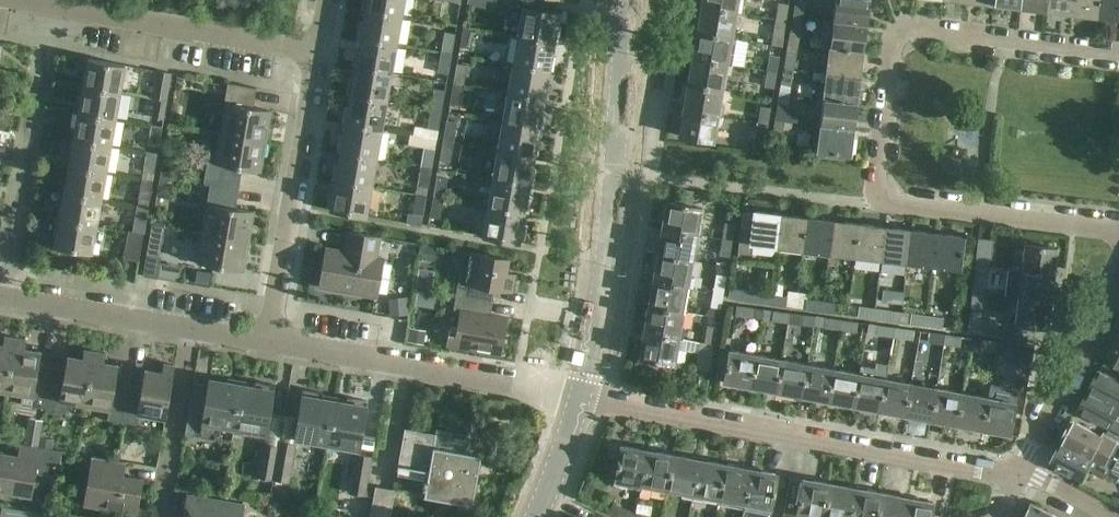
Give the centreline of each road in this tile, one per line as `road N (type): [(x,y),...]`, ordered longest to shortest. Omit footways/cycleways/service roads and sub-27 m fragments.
road 1 (residential): [(1118,55),(897,33),(874,201),(1118,233)]
road 2 (residential): [(1015,476),(584,396)]
road 3 (tertiary): [(584,396),(603,292),(628,0)]
road 4 (residential): [(267,344),(584,396)]
road 5 (residential): [(323,54),(27,4)]
road 6 (residential): [(267,344),(323,54)]
road 7 (residential): [(1118,279),(1015,476)]
road 8 (residential): [(190,332),(0,300)]
road 9 (residential): [(161,516),(190,332)]
road 10 (tertiary): [(534,516),(584,396)]

